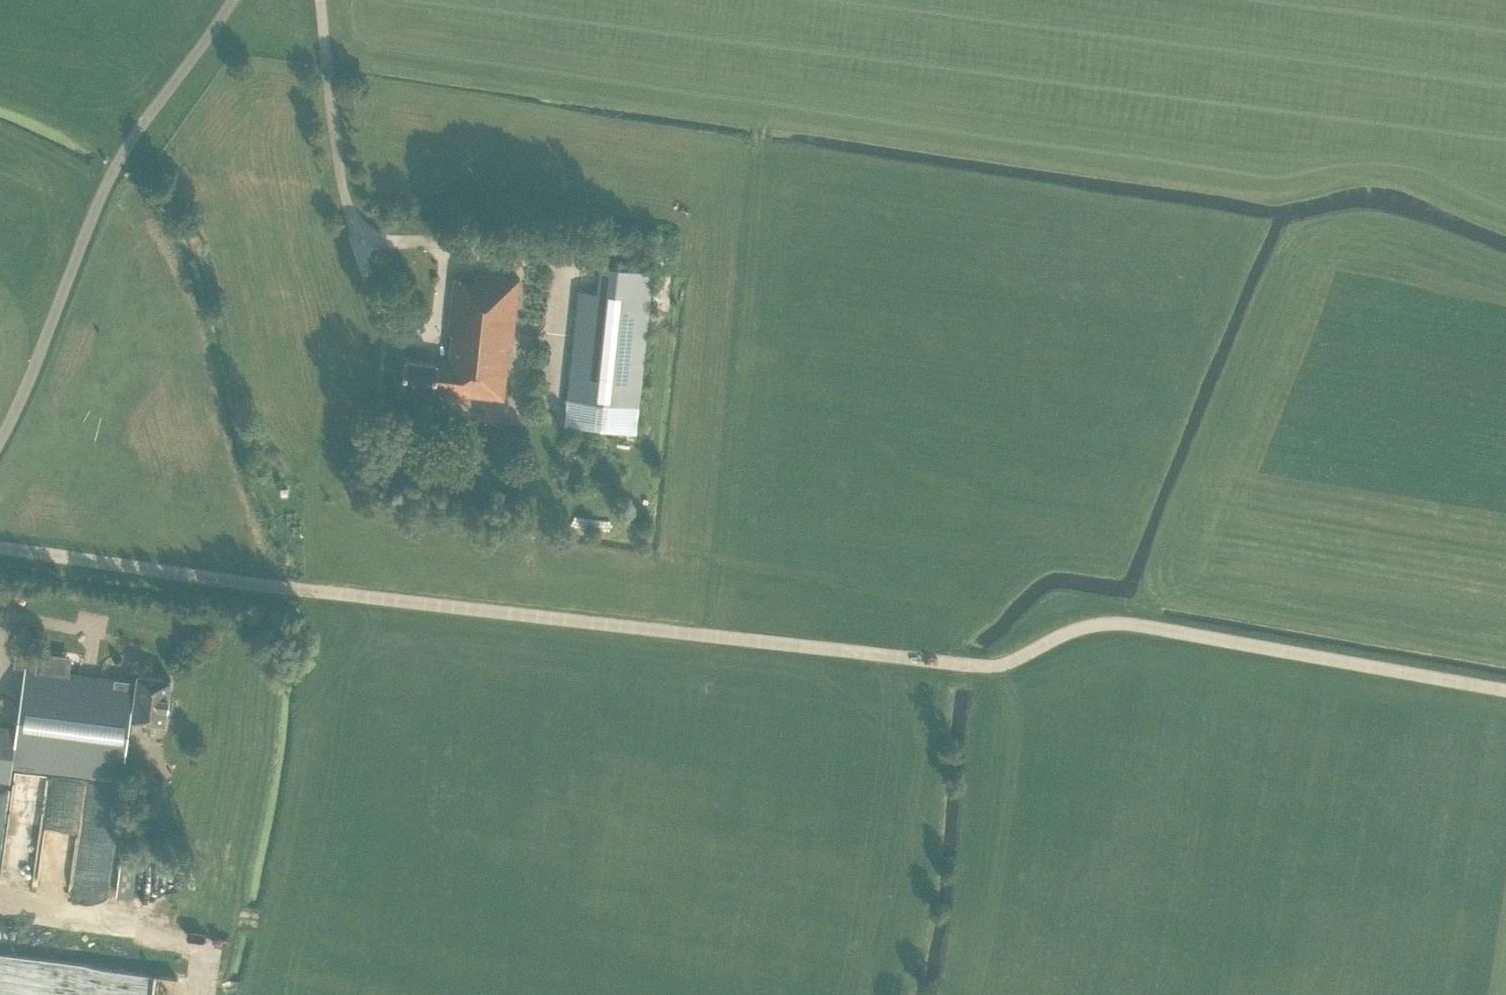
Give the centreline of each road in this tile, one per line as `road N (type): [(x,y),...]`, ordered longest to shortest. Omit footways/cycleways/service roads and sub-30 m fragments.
road 1 (track): [(0,546),(344,596),(976,666),(1016,658),(1085,627),(1136,624),(1505,688)]

